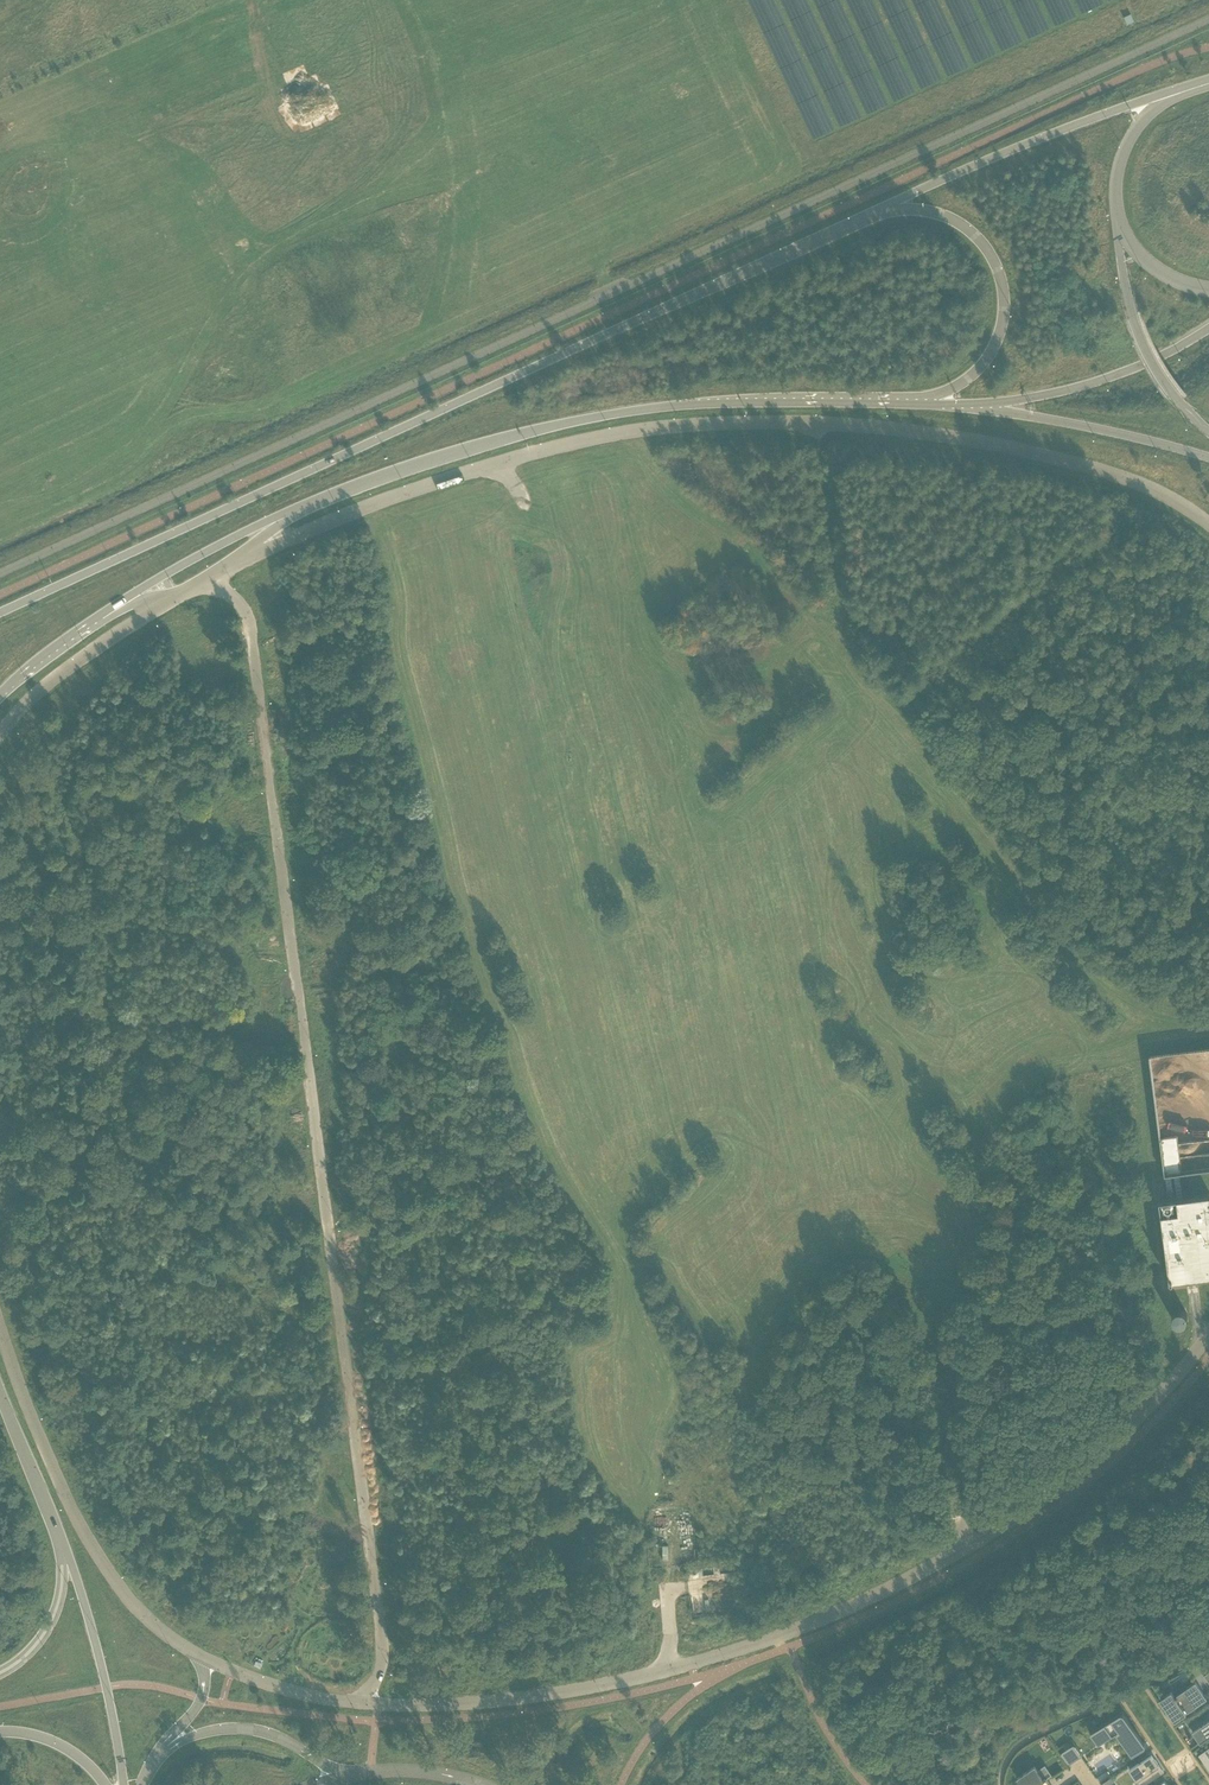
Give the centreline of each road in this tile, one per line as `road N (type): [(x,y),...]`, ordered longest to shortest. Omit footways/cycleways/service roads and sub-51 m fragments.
road 1 (unclassified): [(206,581),(237,604),(248,623),(381,1652),(378,1679),(362,1704)]
road 2 (unclassified): [(206,581),(428,486),(621,434),(693,426),(919,435),(1063,464),(1145,490),(1208,525)]
road 3 (secondary): [(879,212),(0,614)]
road 4 (unclassified): [(1208,1332),(1099,1457),(972,1548),(848,1610),(720,1660),(630,1683),(496,1703),(362,1704)]
road 5 (secondary): [(316,502),(613,414),(687,406),(920,404)]
road 6 (unclassified): [(199,1657),(155,1628),(90,1546),(25,1405),(0,1329)]
road 7 (secondary): [(920,404),(983,368),(1000,333),(1002,289),(964,230),(915,213),(879,212)]
road 8 (secondary): [(1169,95),(1080,124),(879,212)]
road 9 (unclassified): [(0,736),(53,682),(206,581)]
road 10 (secondary): [(975,407),(1092,385),(1208,329)]
road 11 (secondary): [(122,1784),(106,1684),(63,1546)]
road 12 (tertiary): [(975,407),(1208,459)]
road 13 (secondary): [(120,606),(192,560),(316,502)]
road 14 (tertiary): [(1117,235),(1132,307),(1156,367),(1208,433)]
road 15 (unclassified): [(159,1757),(194,1735),(259,1732),(348,1776)]
road 16 (unclassified): [(362,1704),(280,1691),(199,1657)]
road 17 (secondary): [(63,1546),(0,1400)]
road 18 (secondary): [(1169,95),(1126,146),(1114,187),(1117,235)]
road 19 (secondary): [(0,1676),(42,1640),(61,1590),(63,1546)]
road 20 (secondary): [(0,698),(120,606)]
road 21 (unclassified): [(206,581),(316,502)]
road 22 (unclassified): [(348,1776),(434,1773),(474,1784)]
road 23 (secondary): [(105,1784),(45,1740),(0,1734)]

